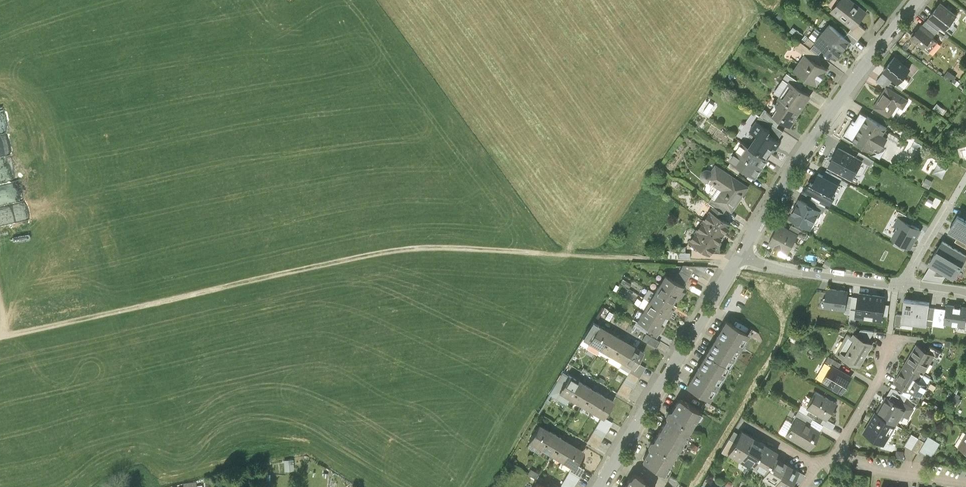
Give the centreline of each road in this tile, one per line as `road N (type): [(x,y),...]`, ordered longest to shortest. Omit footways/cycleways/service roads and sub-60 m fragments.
road 1 (track): [(737,262),(416,248),(0,337)]
road 2 (residential): [(737,262),(814,135),(918,0)]
road 3 (residential): [(600,486),(737,262)]
road 4 (residential): [(737,262),(897,285)]
road 5 (residential): [(965,480),(832,459)]
road 6 (residential): [(832,459),(890,343)]

